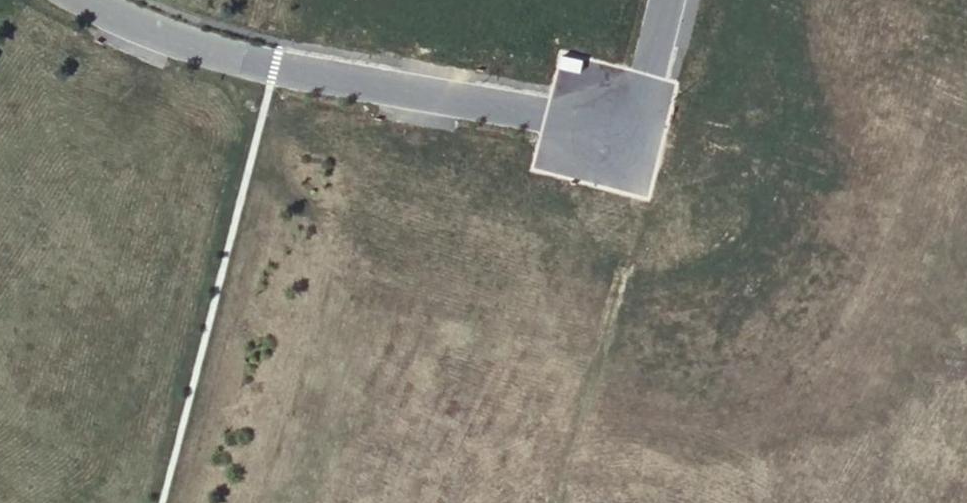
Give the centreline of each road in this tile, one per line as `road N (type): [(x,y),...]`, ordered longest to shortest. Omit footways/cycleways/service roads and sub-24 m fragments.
road 1 (unclassified): [(90,0),(181,42),(569,129),(610,128),(643,97),(667,0)]

